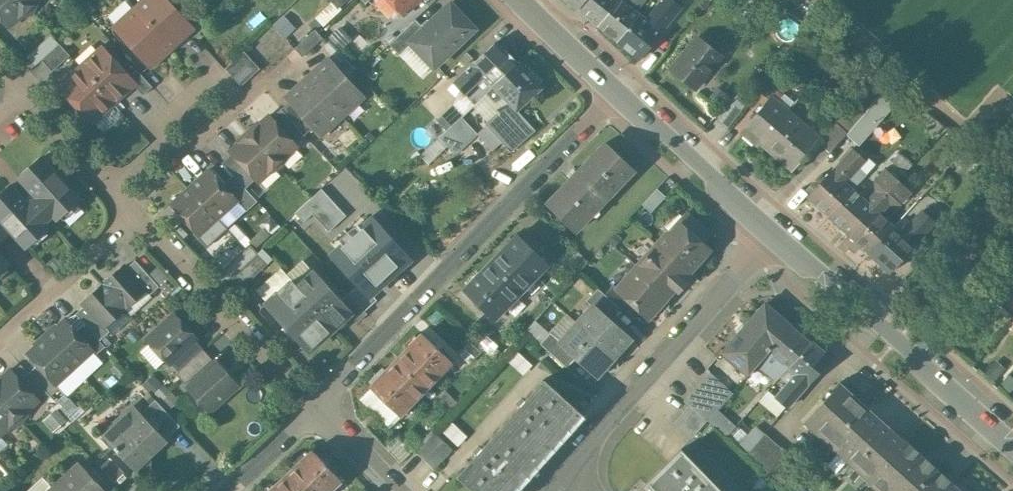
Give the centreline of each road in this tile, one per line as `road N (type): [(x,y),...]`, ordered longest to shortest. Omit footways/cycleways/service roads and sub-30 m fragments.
road 1 (residential): [(317,406),(624,93)]
road 2 (residential): [(778,231),(565,475)]
road 3 (residential): [(1012,437),(778,231)]
road 4 (residential): [(317,406),(135,214)]
road 5 (residential): [(778,231),(624,93)]
road 6 (residential): [(0,335),(135,214)]
road 7 (residential): [(113,190),(227,90)]
road 8 (residential): [(113,190),(22,88)]
road 9 (residential): [(624,93),(532,0)]
road 10 (residential): [(227,490),(317,406)]

